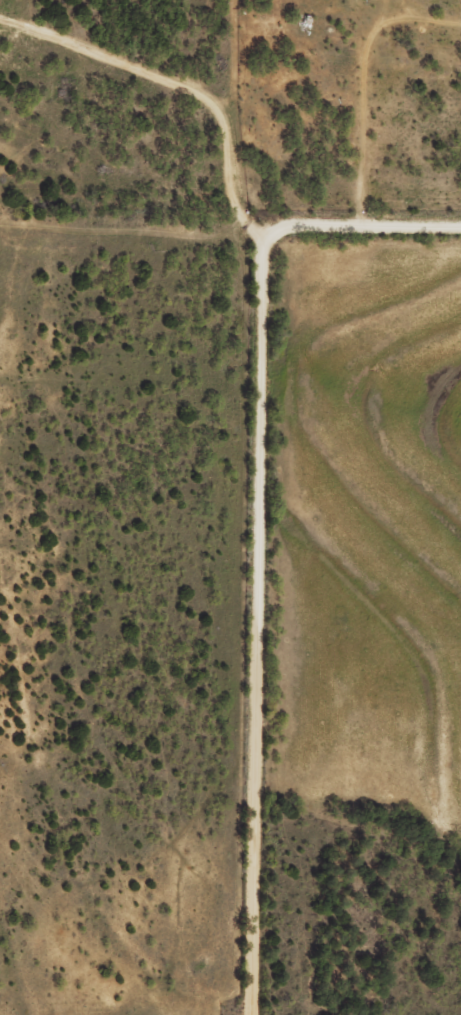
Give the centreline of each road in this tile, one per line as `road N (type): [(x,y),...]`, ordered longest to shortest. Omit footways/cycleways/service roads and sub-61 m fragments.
road 1 (residential): [(254,1014),(263,254)]
road 2 (residential): [(263,254),(299,231),(460,233)]

